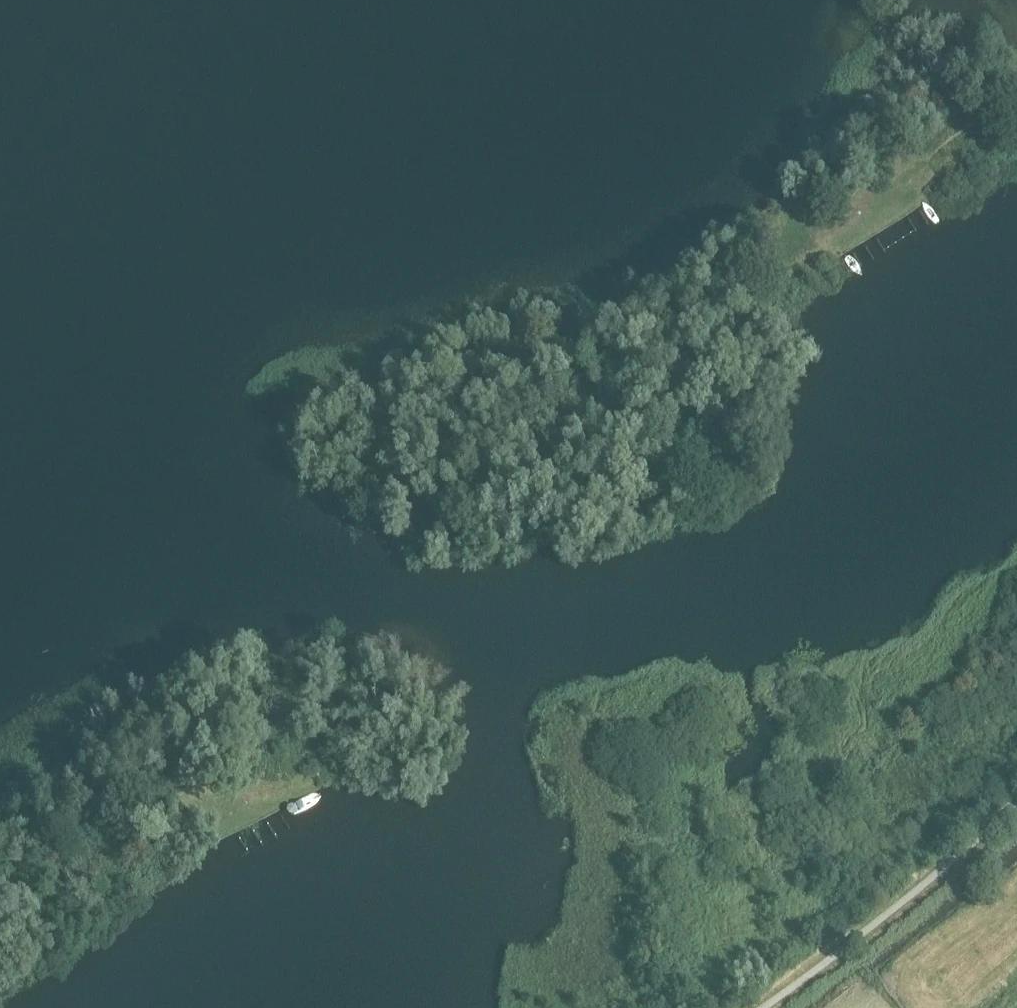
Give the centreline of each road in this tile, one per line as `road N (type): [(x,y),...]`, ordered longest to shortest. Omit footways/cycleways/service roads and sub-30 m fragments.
road 1 (track): [(890,1007),(1016,902)]

